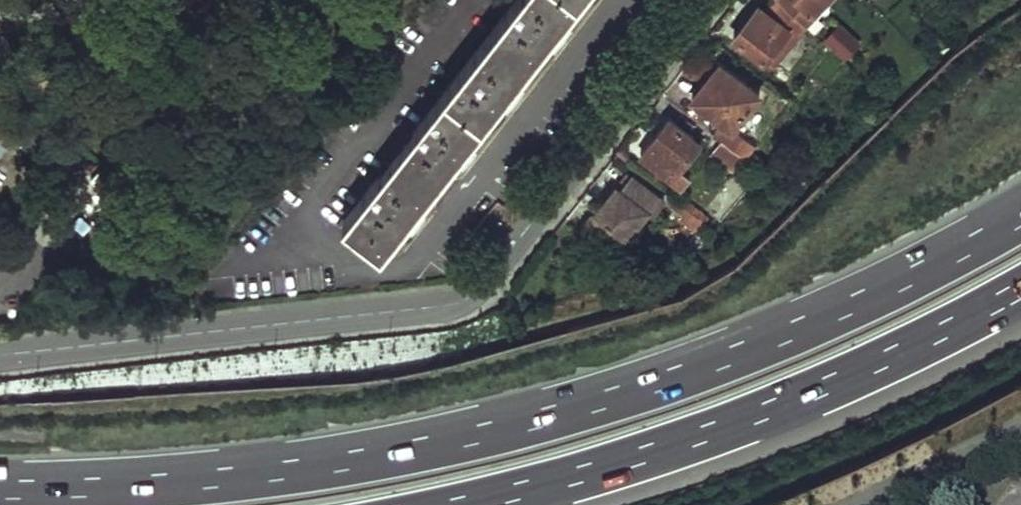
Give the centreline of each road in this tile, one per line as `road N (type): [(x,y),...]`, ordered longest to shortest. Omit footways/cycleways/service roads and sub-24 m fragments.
road 1 (motorway): [(1020,207),(795,321),(521,417),(249,467),(0,481)]
road 2 (residential): [(0,355),(465,300),(705,0)]
road 3 (motorway): [(521,504),(751,432),(869,383),(1020,304)]

